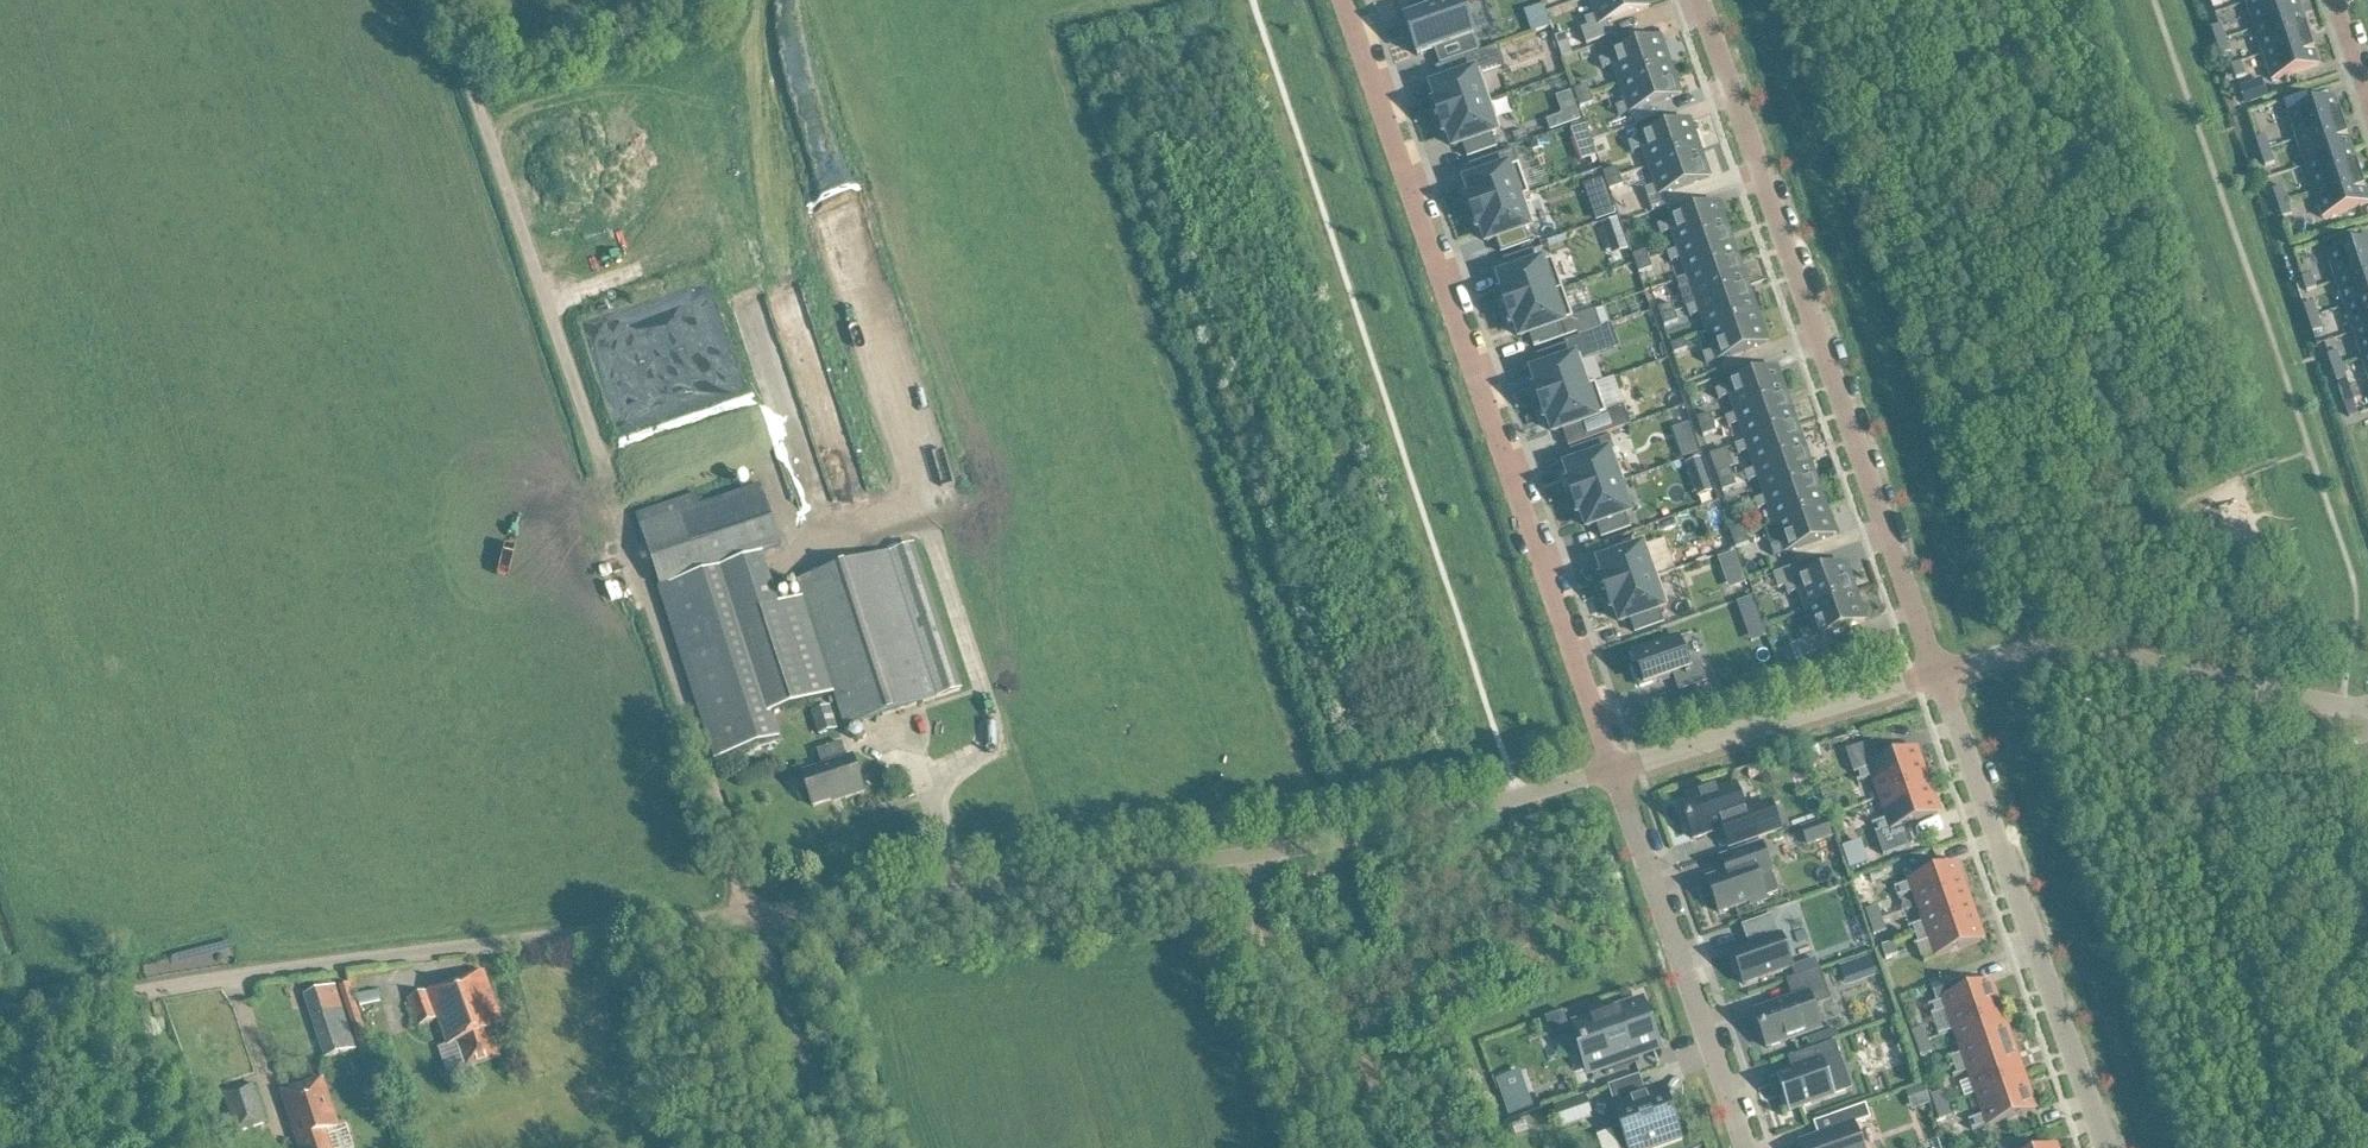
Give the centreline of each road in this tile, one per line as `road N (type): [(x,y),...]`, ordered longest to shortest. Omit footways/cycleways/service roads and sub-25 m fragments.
road 1 (unclassified): [(754,917),(1251,861),(1615,772)]
road 2 (unclassified): [(478,99),(754,917)]
road 3 (unclassified): [(1344,0),(1615,772)]
road 4 (unclassified): [(28,1012),(754,917)]
road 5 (unclassified): [(1938,676),(1698,0)]
road 6 (unclassified): [(2104,1147),(1938,676)]
road 7 (unclassified): [(1938,676),(2010,656),(2073,652),(2308,703),(2367,708)]
road 8 (unclassified): [(1615,772),(1750,1147)]
road 9 (unclassified): [(1615,772),(1938,676)]
road 10 (track): [(840,1147),(754,917)]

